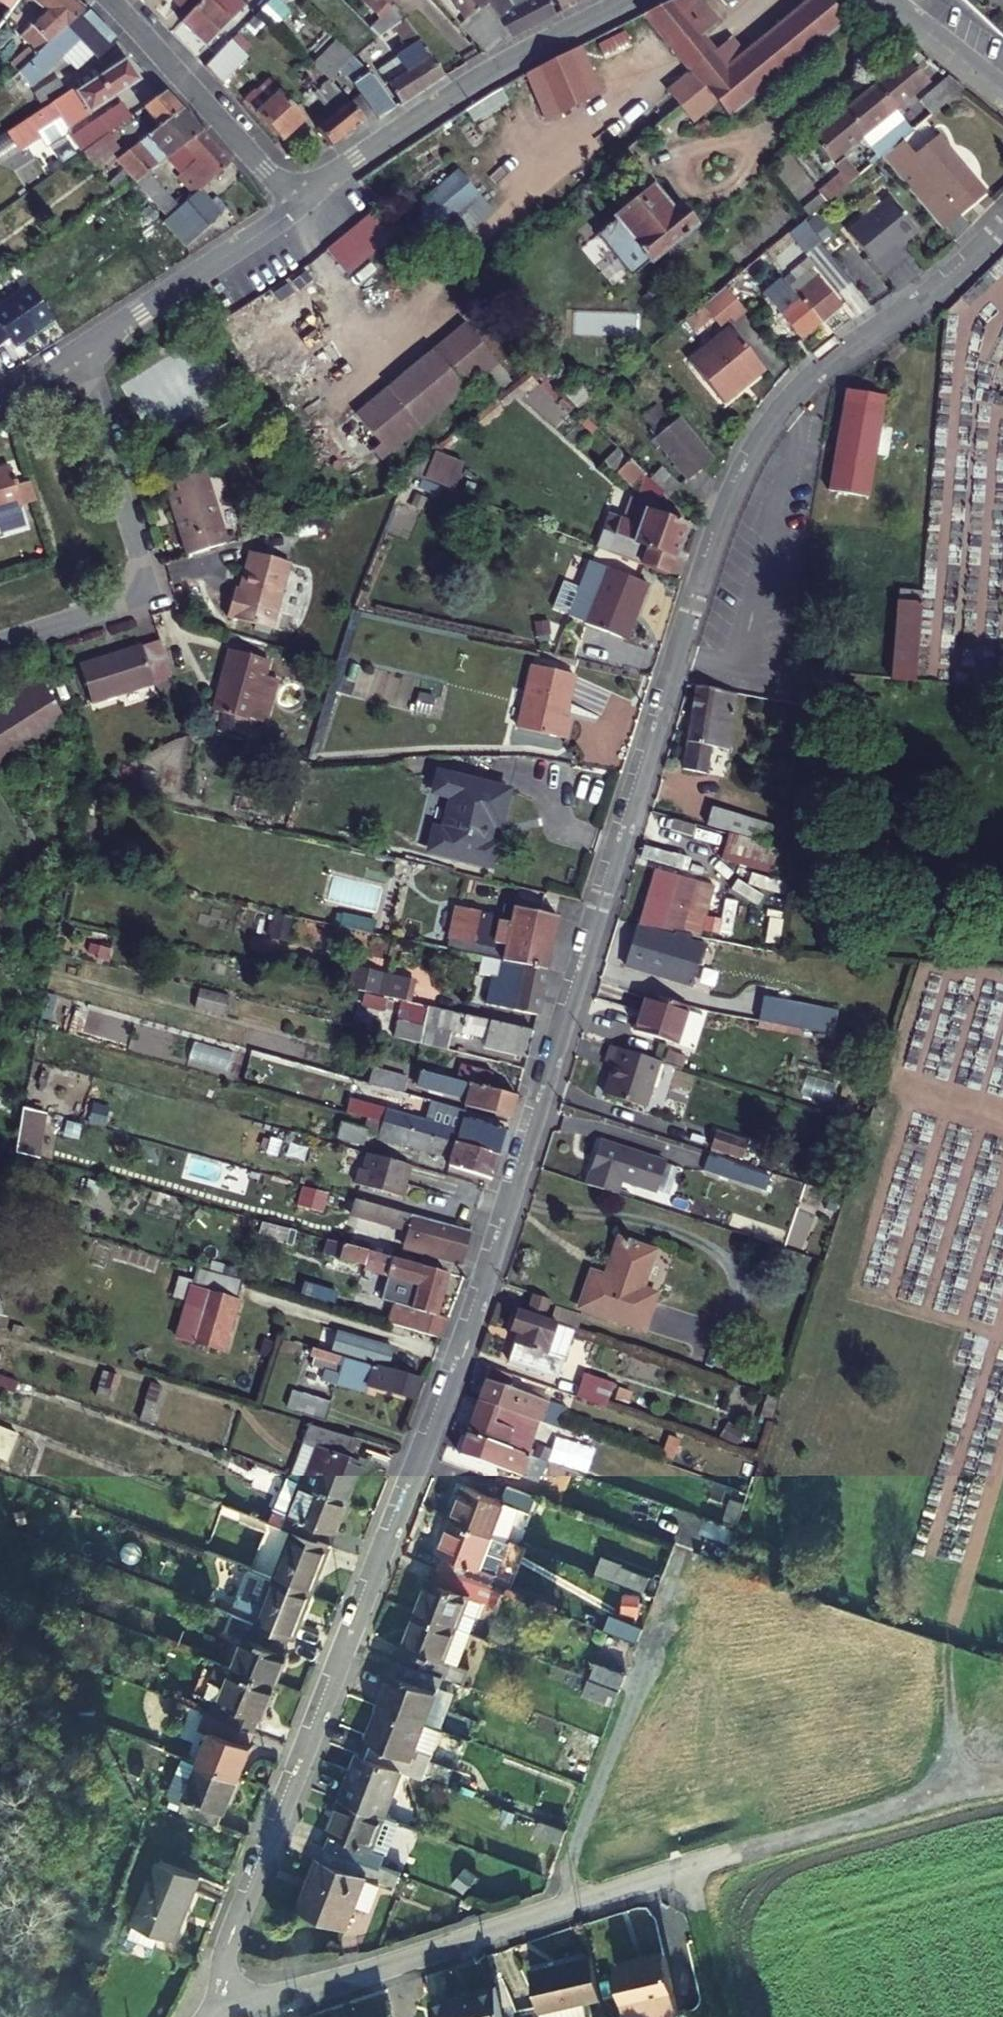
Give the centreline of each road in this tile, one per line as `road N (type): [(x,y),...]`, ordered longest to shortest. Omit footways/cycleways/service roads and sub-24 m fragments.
road 1 (residential): [(208,2015),(494,1258),(715,544),(753,456),(791,393),(936,289),(1002,222)]
road 2 (residential): [(0,644),(118,607),(140,578),(81,354)]
road 3 (unclassified): [(549,1917),(685,1553)]
road 4 (residential): [(208,2015),(549,1917)]
road 5 (residential): [(630,0),(539,43),(355,156)]
road 6 (unclassified): [(722,1860),(923,1798),(1002,1788)]
road 7 (residential): [(298,203),(109,0)]
road 8 (residential): [(81,354),(298,203)]
road 9 (residential): [(549,1917),(722,1860)]
road 10 (track): [(948,1646),(949,1742),(923,1798)]
road 11 (residential): [(884,0),(1002,91)]

